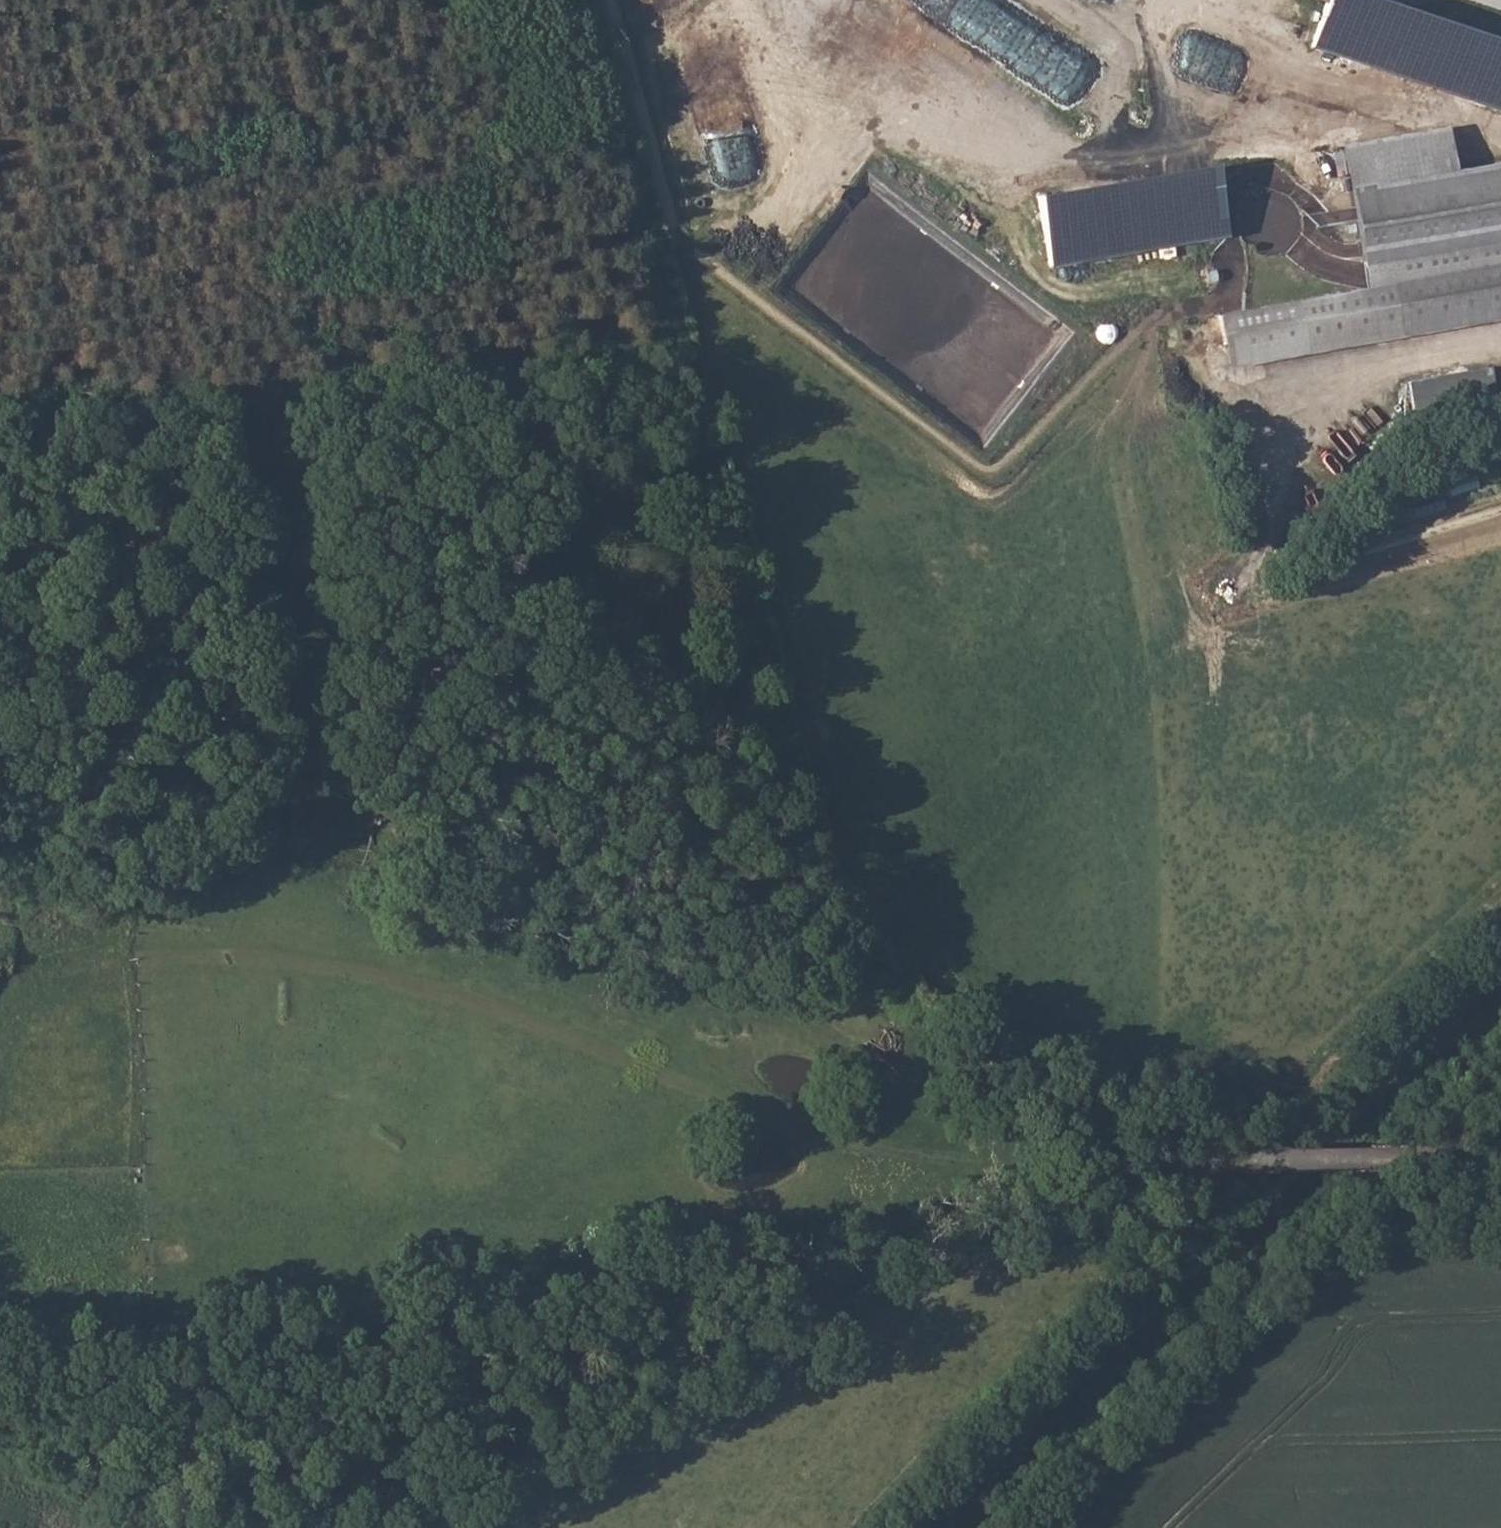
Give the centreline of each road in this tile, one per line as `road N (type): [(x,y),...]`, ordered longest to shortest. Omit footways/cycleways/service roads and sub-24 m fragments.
road 1 (track): [(867,1140),(1158,1166),(1500,1145)]

